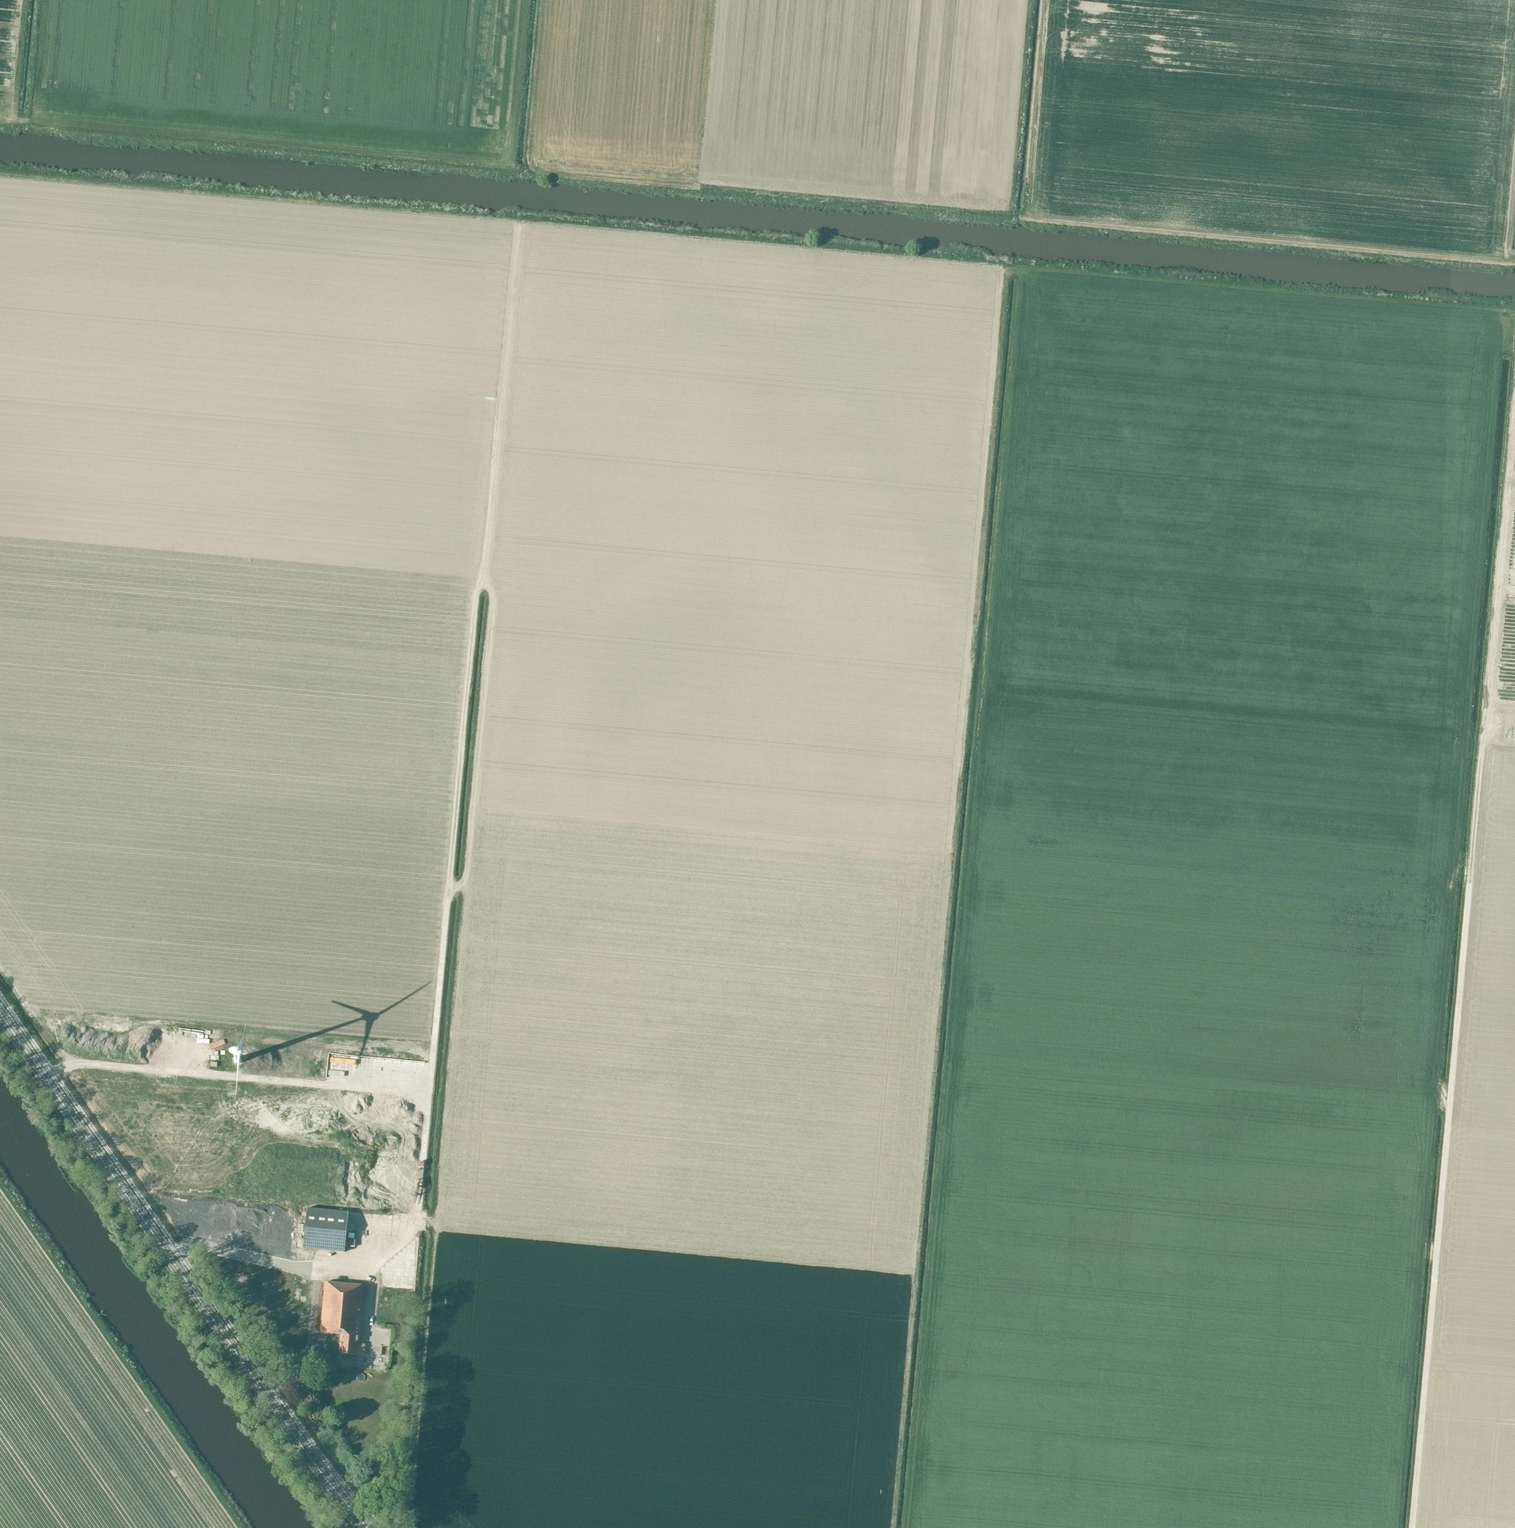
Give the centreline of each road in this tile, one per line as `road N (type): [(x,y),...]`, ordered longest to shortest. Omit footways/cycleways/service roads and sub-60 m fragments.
road 1 (primary): [(368,1527),(297,1441),(0,1015)]

